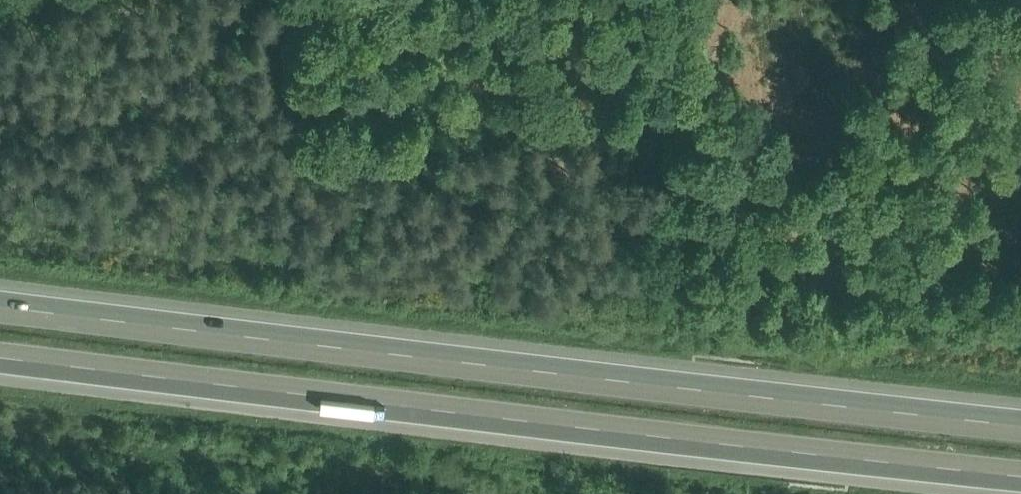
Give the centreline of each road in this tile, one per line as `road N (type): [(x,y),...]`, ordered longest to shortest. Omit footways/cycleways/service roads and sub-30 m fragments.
road 1 (motorway): [(1020,420),(0,303)]
road 2 (motorway): [(0,359),(1020,471)]

